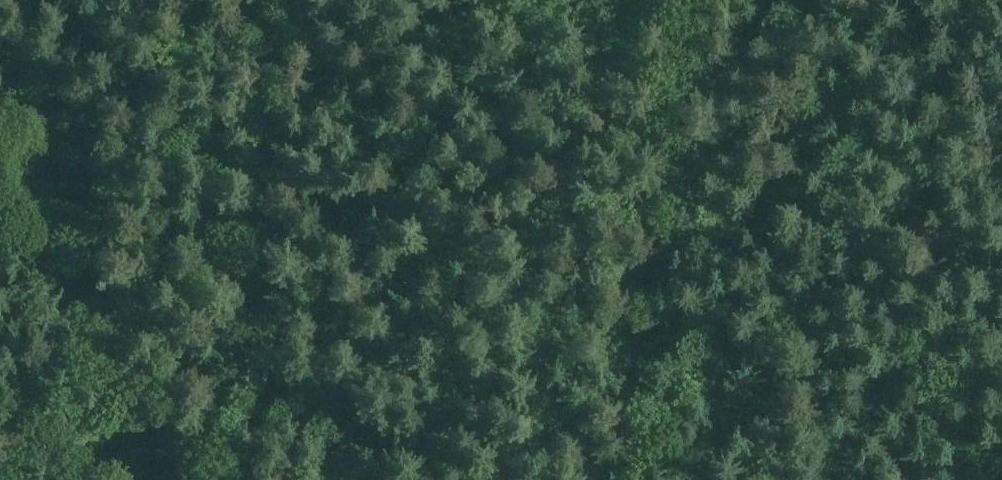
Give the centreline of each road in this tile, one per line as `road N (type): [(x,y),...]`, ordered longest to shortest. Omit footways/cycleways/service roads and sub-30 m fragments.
road 1 (track): [(256,0),(218,328),(186,479)]
road 2 (track): [(680,0),(620,479)]
road 3 (track): [(176,479),(0,416)]

